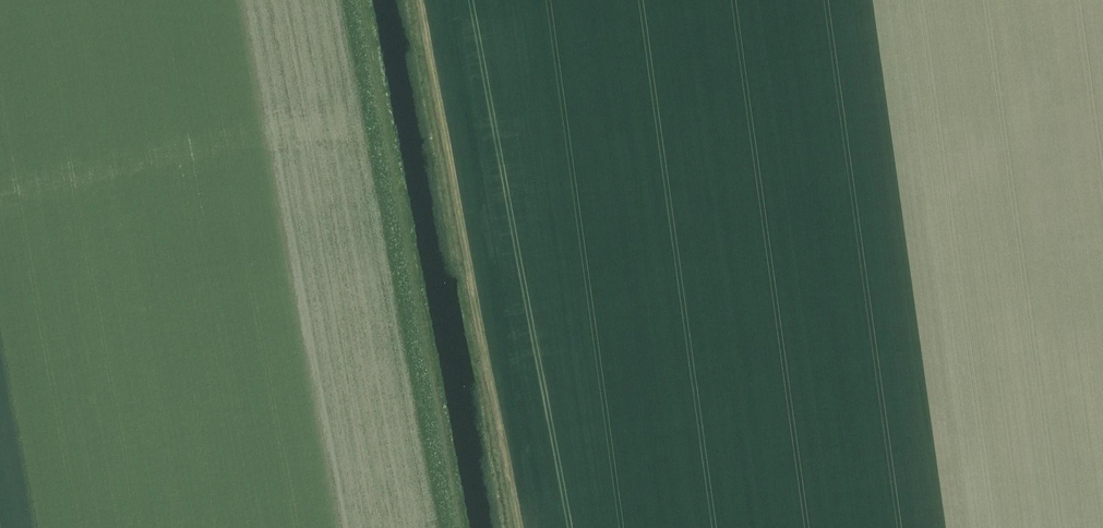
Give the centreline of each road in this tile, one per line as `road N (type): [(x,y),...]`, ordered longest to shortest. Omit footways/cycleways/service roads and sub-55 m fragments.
road 1 (track): [(338,124),(0,207)]

